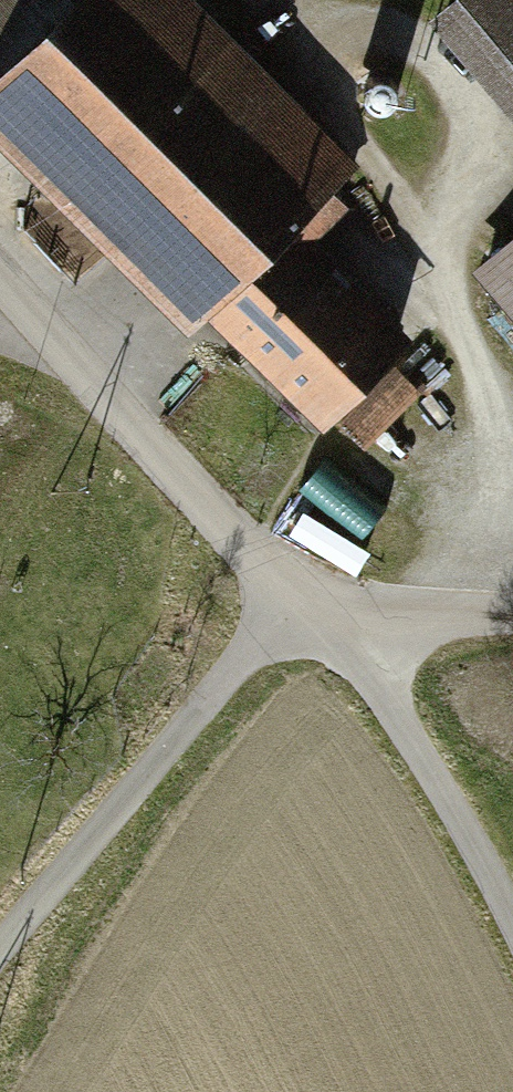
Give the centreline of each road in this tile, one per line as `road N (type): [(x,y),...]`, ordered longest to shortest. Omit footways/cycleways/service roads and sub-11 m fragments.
road 1 (track): [(0,955),(257,642),(314,621),(512,618)]
road 2 (unclassified): [(0,274),(314,621)]
road 3 (track): [(314,621),(353,655),(426,756),(512,922)]

